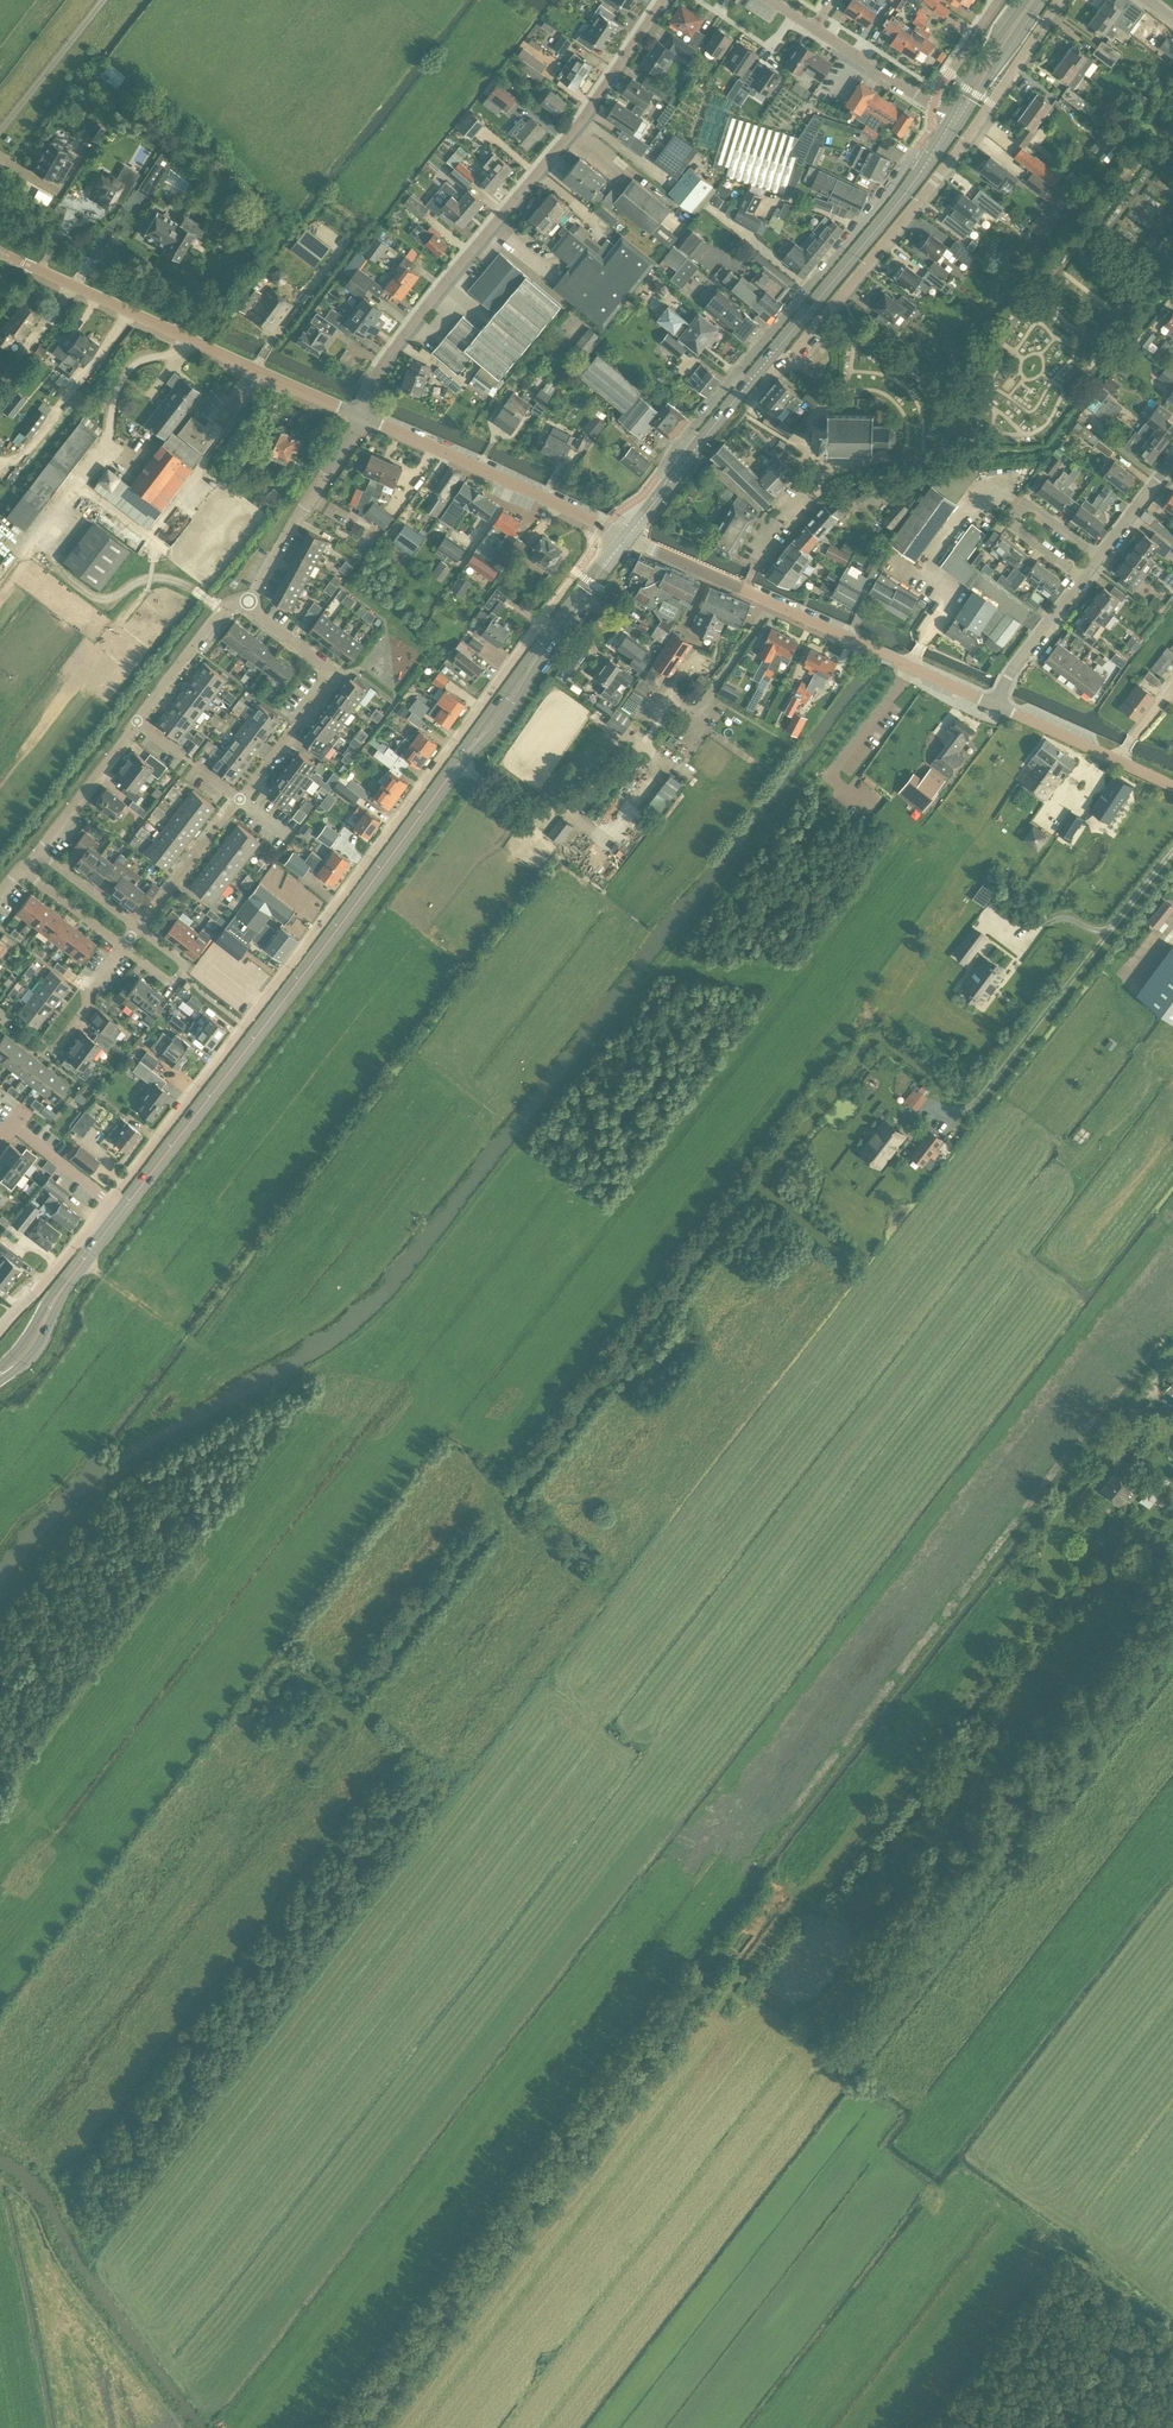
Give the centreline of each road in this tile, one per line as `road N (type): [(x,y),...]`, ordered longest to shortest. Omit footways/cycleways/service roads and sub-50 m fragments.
road 1 (unclassified): [(95,1221),(541,622),(555,631)]
road 2 (primary): [(107,1230),(555,631)]
road 3 (track): [(730,1992),(1031,1595),(1065,1510),(1137,1410)]
road 4 (residential): [(361,417),(386,362),(583,116),(662,0)]
road 5 (residential): [(767,362),(779,368),(792,358),(938,180),(1060,0)]
road 6 (track): [(458,764),(526,810),(574,804),(612,775),(673,707),(699,709),(774,602)]
road 7 (residential): [(913,157),(668,461),(675,474)]
road 8 (tertiary): [(361,417),(0,251)]
road 9 (tertiary): [(628,536),(361,417)]
road 10 (tertiary): [(994,704),(746,589)]
road 11 (residential): [(248,602),(332,675),(240,799)]
road 12 (primary): [(767,362),(928,163)]
road 13 (residential): [(248,602),(361,417)]
road 14 (residential): [(1084,576),(1011,523),(1027,501),(1100,555)]
road 15 (tertiary): [(1172,785),(994,704)]
road 16 (primary): [(0,1375),(24,1353),(107,1230)]
road 17 (track): [(643,741),(661,762),(660,778),(620,831),(595,831),(574,804)]
road 18 (residential): [(137,721),(223,608),(248,602)]
road 19 (residential): [(139,927),(240,799)]
road 20 (residential): [(39,851),(137,721)]
road 21 (residential): [(994,704),(1084,576)]
road 22 (residential): [(123,946),(172,983),(187,963),(139,927)]
road 23 (primary): [(675,474),(767,362)]
road 24 (unclassified): [(0,1328),(95,1221)]
road 25 (residential): [(933,104),(813,28)]
road 26 (primary): [(957,119),(1034,0)]
road 27 (residential): [(103,1196),(11,1122),(0,1136)]
road 28 (tertiary): [(746,589),(628,536)]
road 29 (residential): [(54,1051),(123,946)]
road 30 (residential): [(139,927),(39,851)]
road 31 (residential): [(25,870),(123,946)]
road 32 (residential): [(933,104),(998,0)]
road 33 (residential): [(746,589),(770,531),(815,498)]

